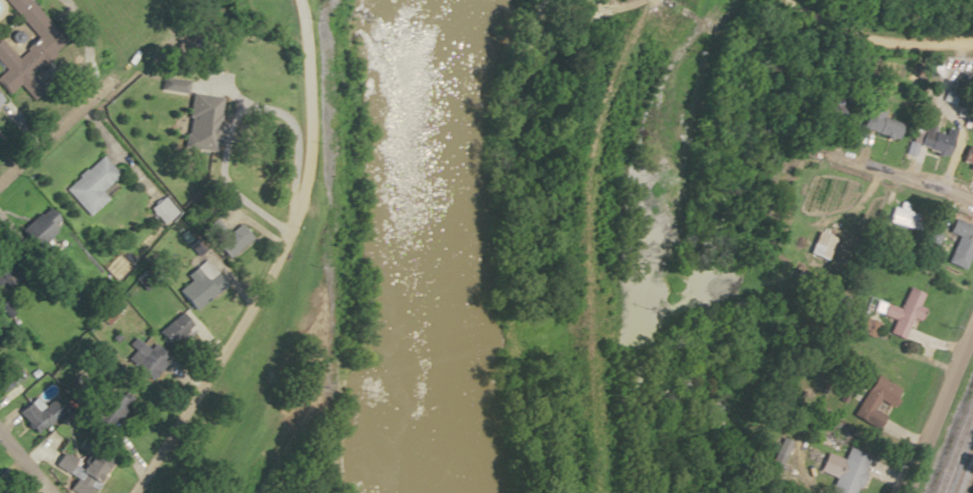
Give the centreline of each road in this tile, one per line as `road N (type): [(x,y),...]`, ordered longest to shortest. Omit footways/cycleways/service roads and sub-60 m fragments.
road 1 (residential): [(128,492),(223,352),(269,267),(298,183)]
road 2 (track): [(213,492),(257,423),(298,183)]
road 3 (residential): [(972,201),(875,172),(803,329)]
road 4 (residential): [(0,411),(173,210)]
road 5 (residential): [(781,0),(877,42),(972,44)]
road 6 (residential): [(295,0),(298,183)]
road 7 (tertiary): [(906,492),(972,332)]

